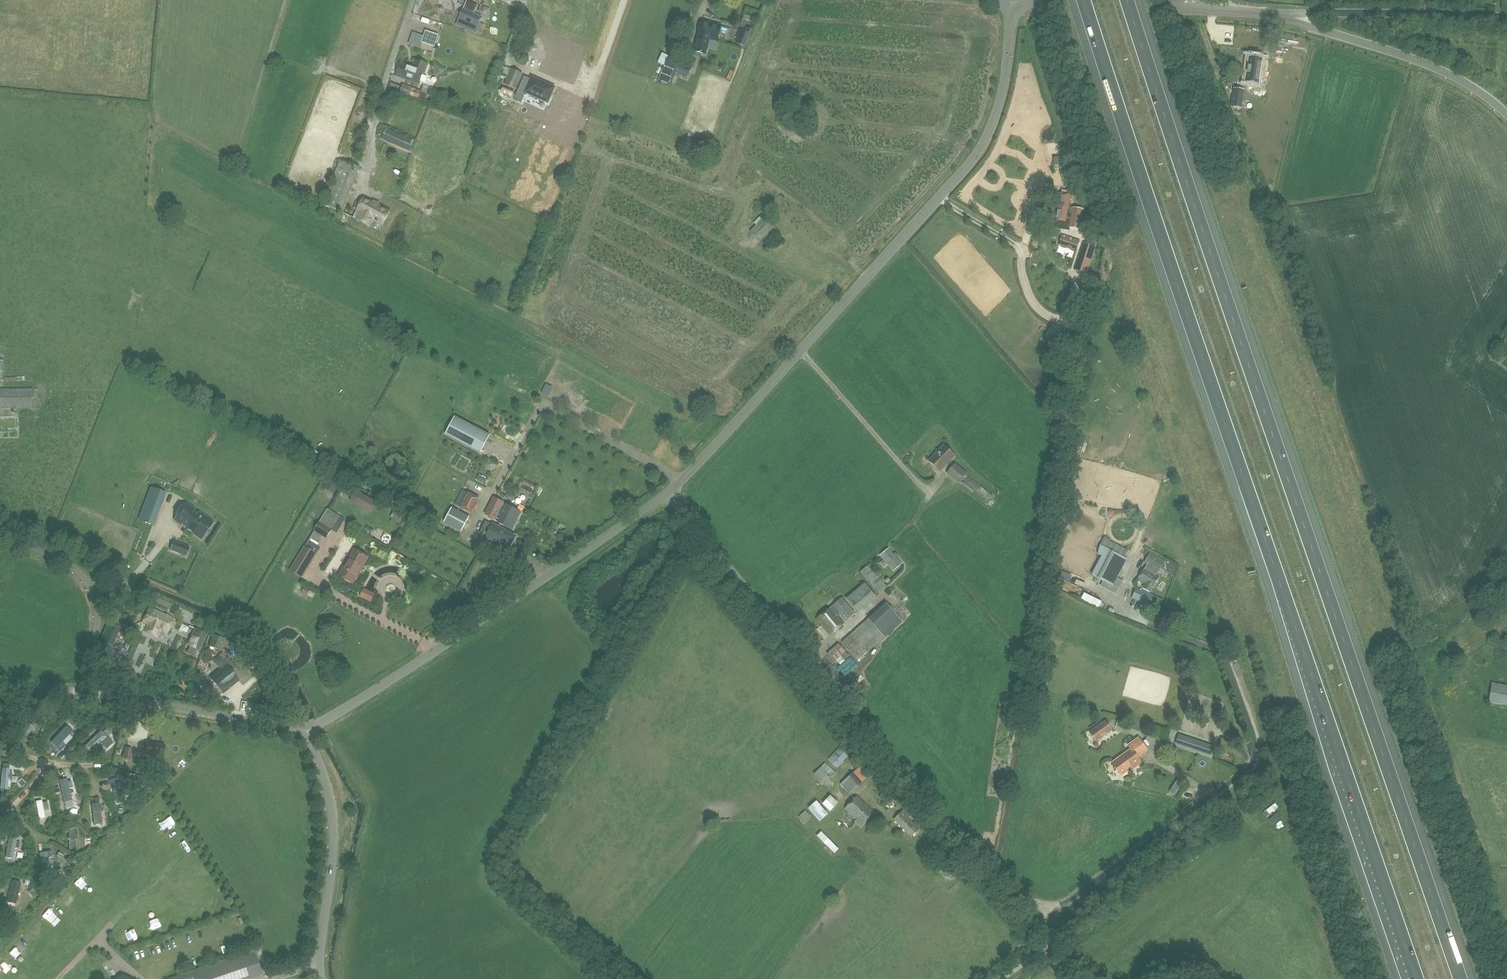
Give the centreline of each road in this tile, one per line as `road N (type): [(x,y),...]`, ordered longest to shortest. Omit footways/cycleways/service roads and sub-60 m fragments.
road 1 (motorway): [(1083,0),(1416,978)]
road 2 (motorway): [(1460,978),(1128,0)]
road 3 (unclassified): [(667,492),(980,146),(1001,103),(1007,0)]
road 4 (unclassified): [(1039,914),(956,833),(667,492)]
road 5 (unclassified): [(1039,914),(1120,864),(1255,758),(1225,659),(1130,616)]
road 6 (unclassified): [(306,730),(667,492)]
road 7 (unclassified): [(321,978),(332,820),(306,730)]
road 8 (unclassified): [(1506,114),(1450,74),(1280,13)]
road 9 (unclassified): [(1506,18),(1280,13)]
road 10 (unclassified): [(306,730),(86,693)]
road 11 (unclassified): [(86,693),(97,619),(92,591),(67,563),(0,532)]
road 12 (unclassified): [(1056,2),(1193,7)]

